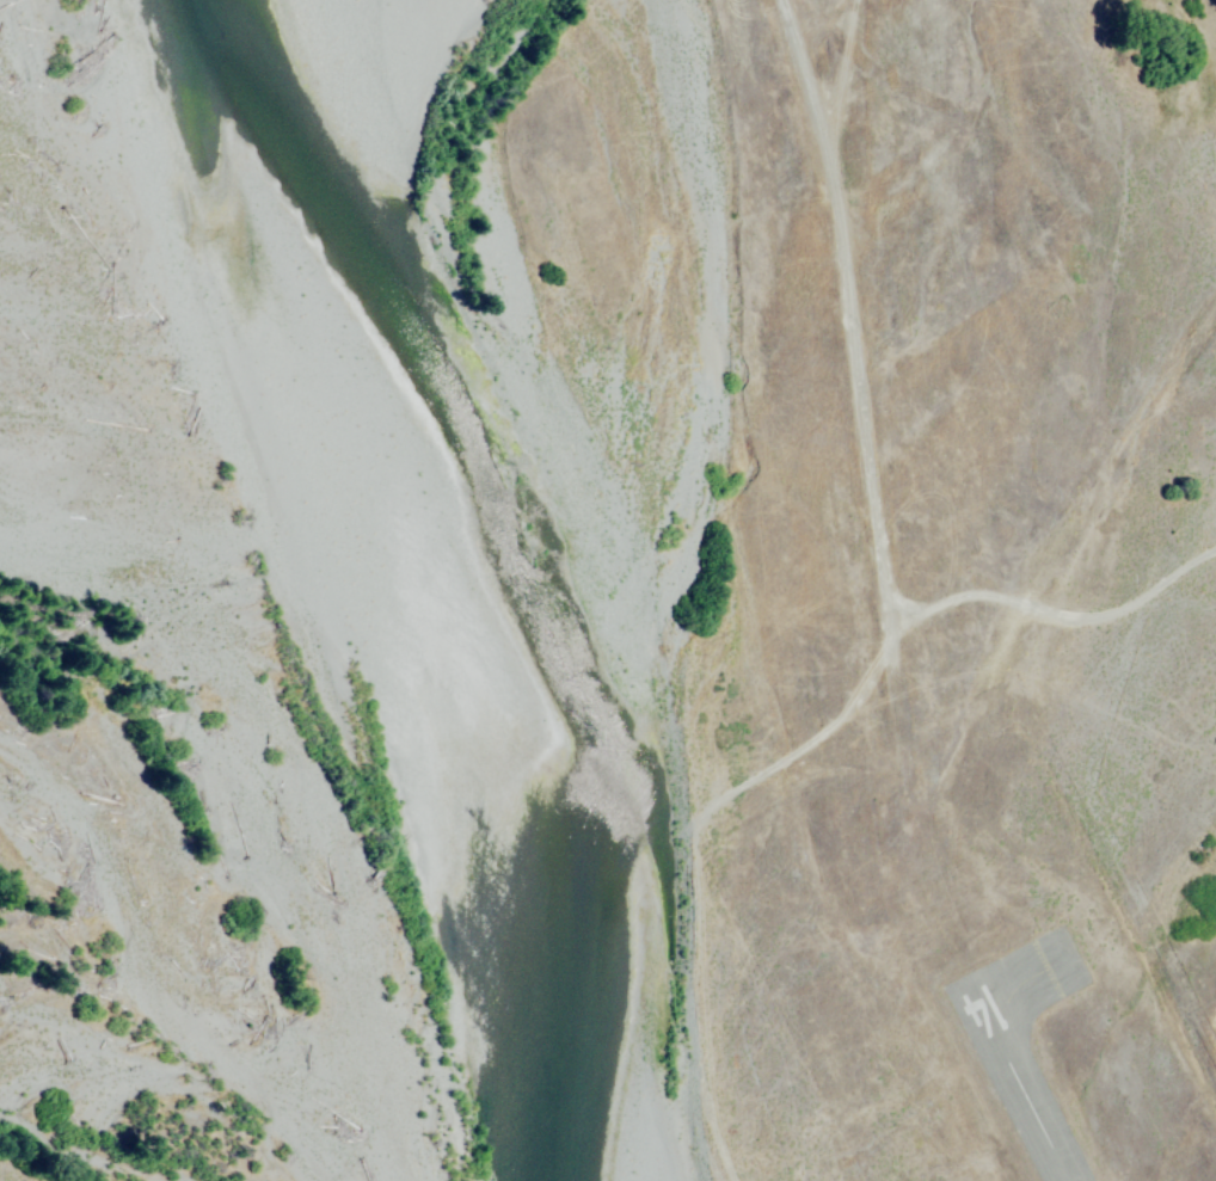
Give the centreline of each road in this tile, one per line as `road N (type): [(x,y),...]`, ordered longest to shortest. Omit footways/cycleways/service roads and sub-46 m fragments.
road 1 (track): [(726,1180),(695,1096),(673,863),(792,752),(903,620),(1110,616),(1215,569)]

